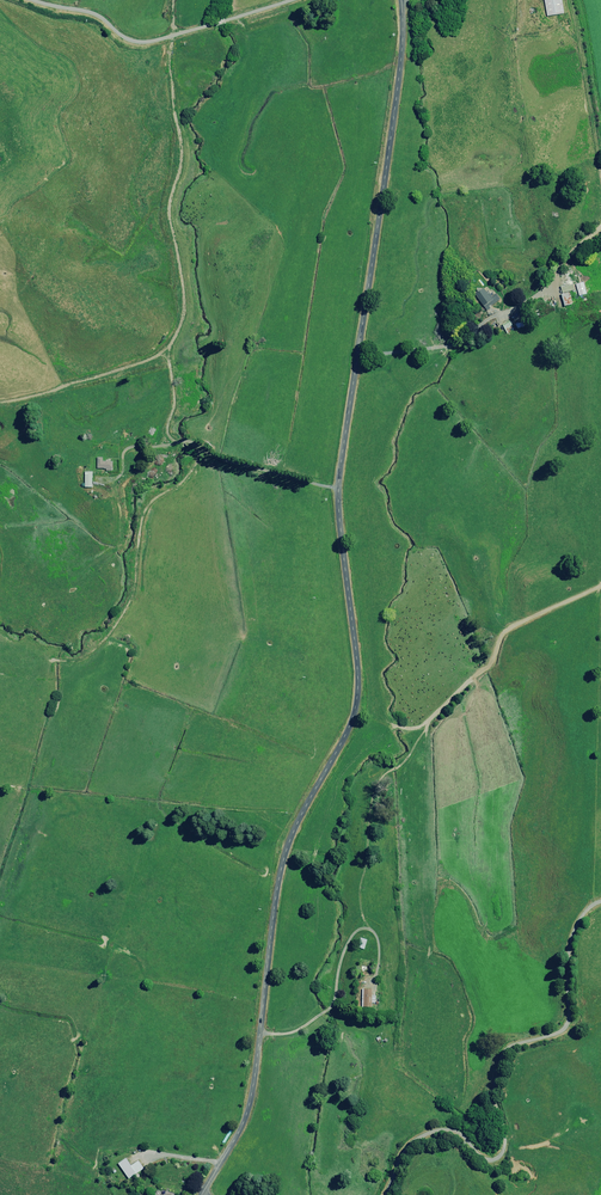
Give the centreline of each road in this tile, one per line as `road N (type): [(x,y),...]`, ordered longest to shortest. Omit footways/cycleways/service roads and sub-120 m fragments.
road 1 (tertiary): [(201,1194),(252,1095),(287,845),(352,715),(357,689),(340,491),(400,71),(402,0)]
road 2 (unclassified): [(381,1194),(407,1145),(426,1132),(443,1130),(491,1164),(499,1158),(504,1139),(497,1072),(507,1049),(565,1029),(570,938),(590,903),(600,902)]
road 3 (unclassified): [(294,0),(140,47),(99,20),(23,0)]

